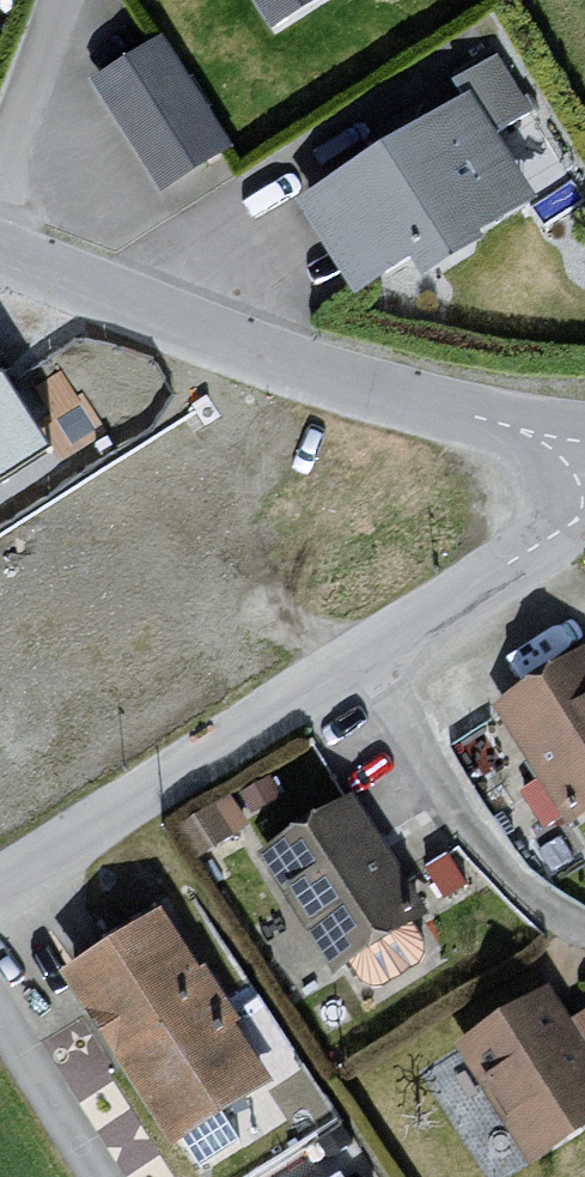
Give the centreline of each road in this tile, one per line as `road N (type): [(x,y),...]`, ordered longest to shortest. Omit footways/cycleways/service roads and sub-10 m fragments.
road 1 (residential): [(584,515),(0,892)]
road 2 (residential): [(0,267),(584,437)]

